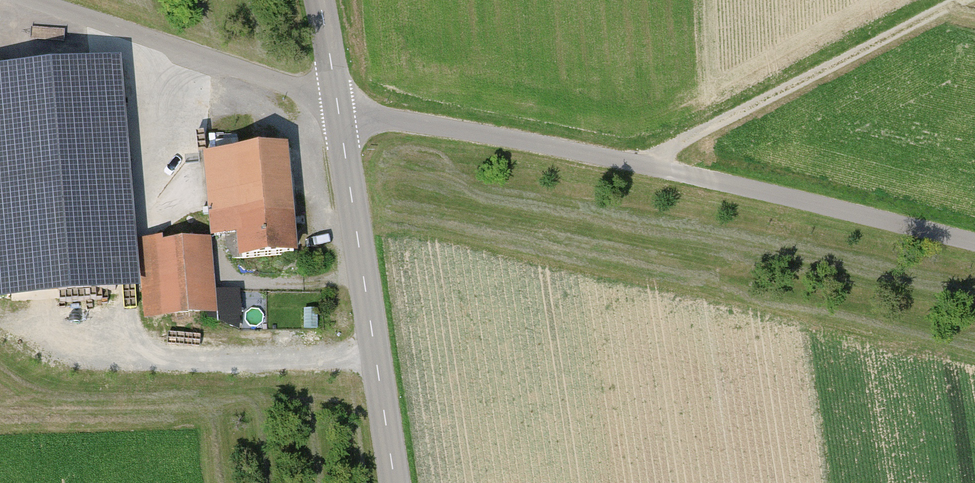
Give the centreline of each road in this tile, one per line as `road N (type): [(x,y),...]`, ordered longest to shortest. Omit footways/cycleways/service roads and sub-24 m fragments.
road 1 (unclassified): [(337,99),(383,118),(644,167),(974,246)]
road 2 (tertiary): [(337,99),(395,482)]
road 3 (track): [(965,0),(644,167)]
road 4 (residential): [(31,0),(337,99)]

